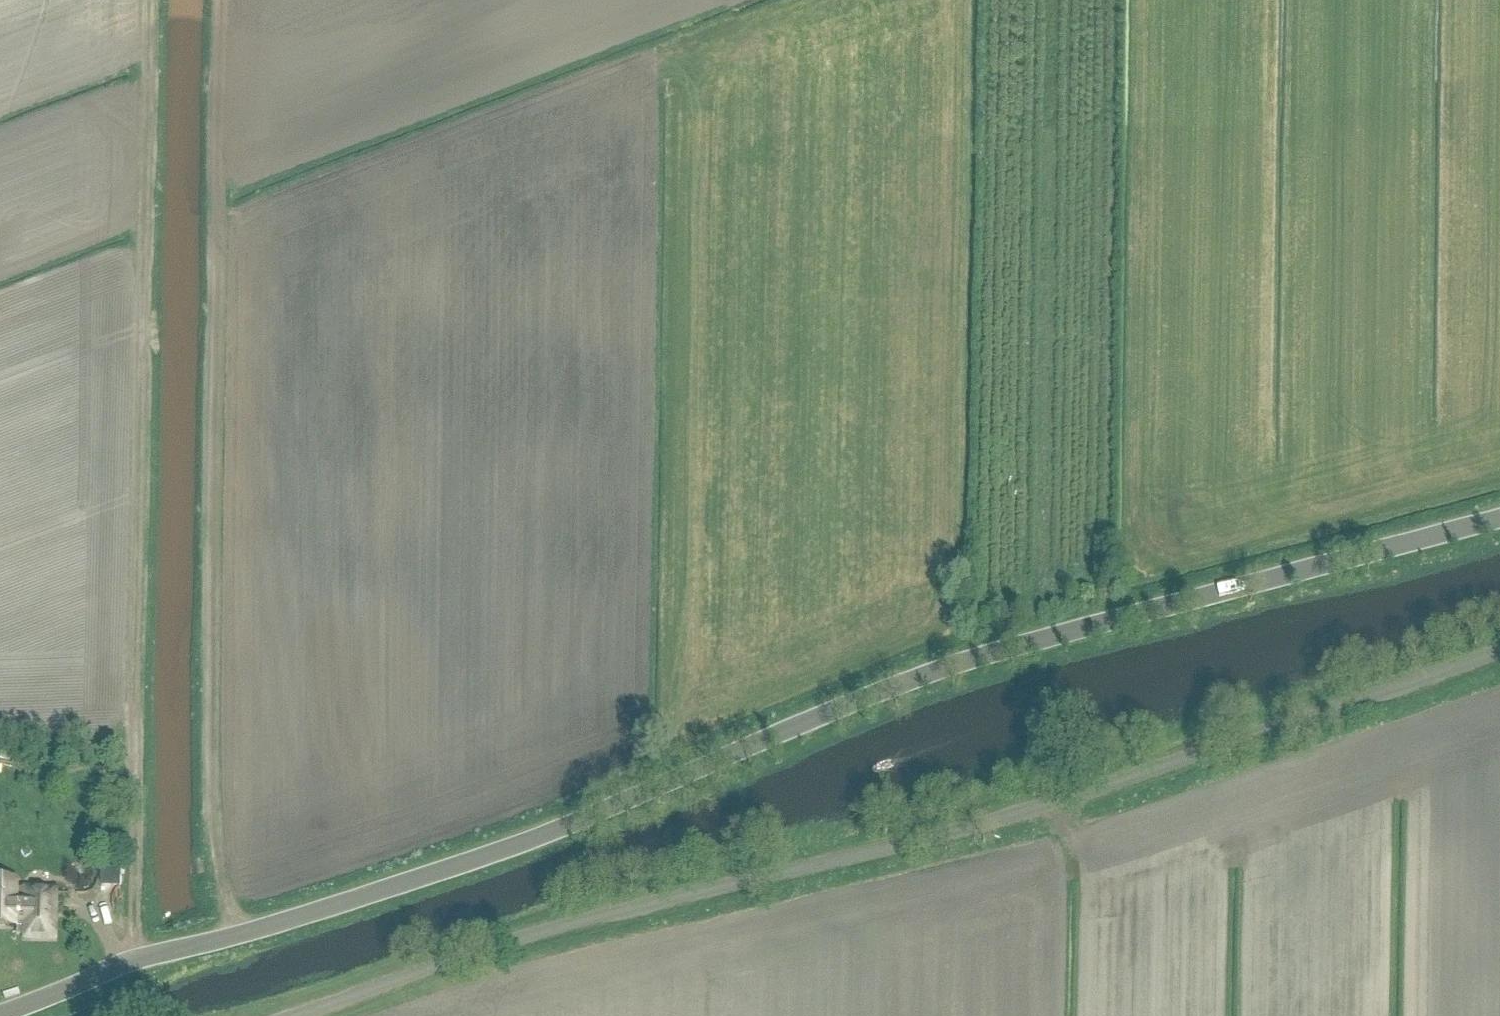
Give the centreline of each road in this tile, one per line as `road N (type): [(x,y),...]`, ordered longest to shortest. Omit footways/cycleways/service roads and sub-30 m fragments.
road 1 (unclassified): [(0,1015),(123,964),(283,924),(549,834),(947,668),(1499,519)]
road 2 (unclassified): [(293,1015),(646,905),(1085,792),(1499,652)]
road 3 (track): [(137,960),(148,0)]

